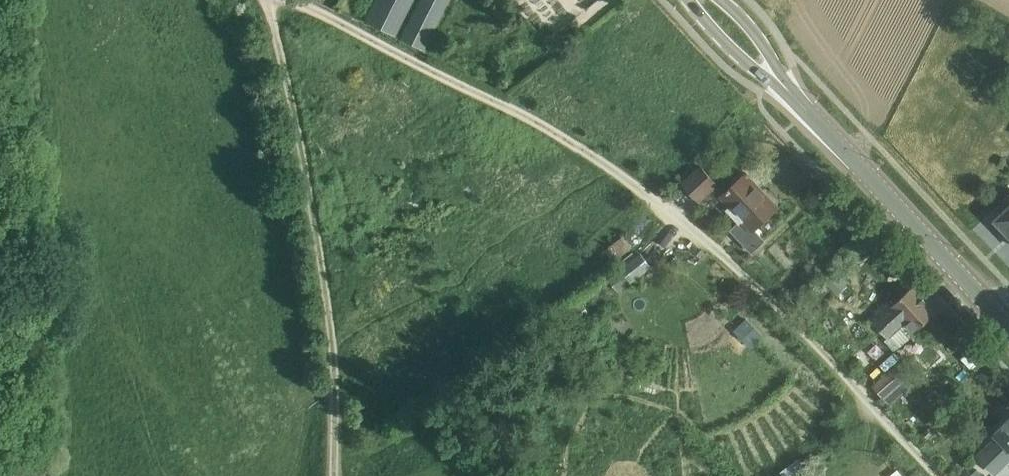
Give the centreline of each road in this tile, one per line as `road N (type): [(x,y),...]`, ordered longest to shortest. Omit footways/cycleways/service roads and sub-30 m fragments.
road 1 (track): [(293,0),(528,116),(649,196),(792,318),(937,475)]
road 2 (track): [(270,0),(332,344),(335,475)]
road 3 (primary): [(1008,323),(778,78)]

